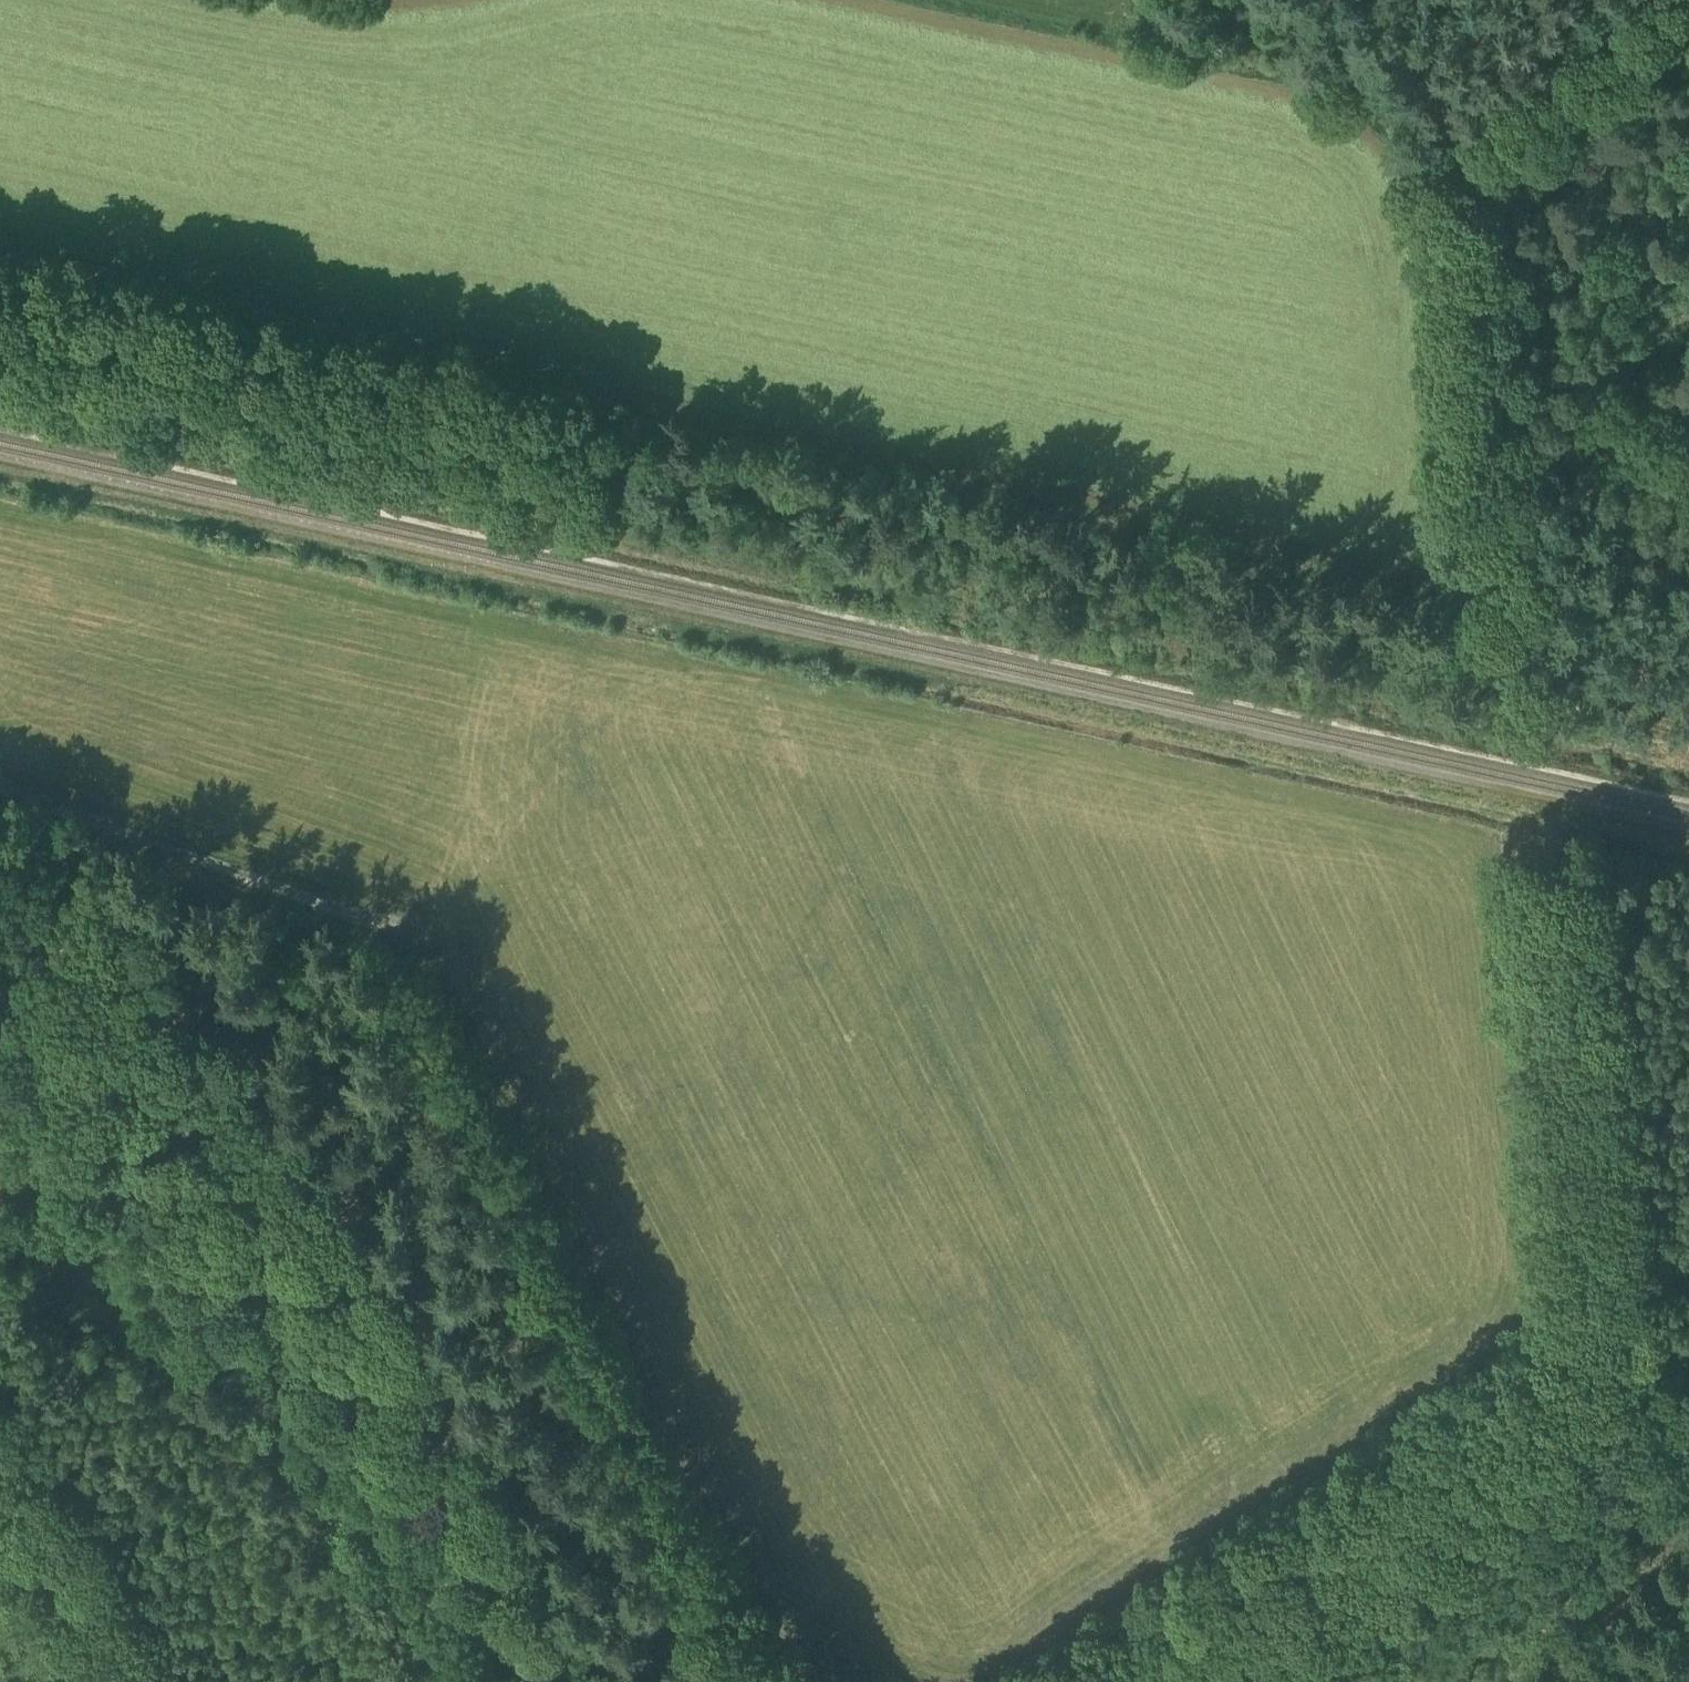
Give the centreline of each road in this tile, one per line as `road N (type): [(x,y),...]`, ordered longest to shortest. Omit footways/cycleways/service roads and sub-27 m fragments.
road 1 (track): [(0,1452),(71,1559),(134,1681)]

